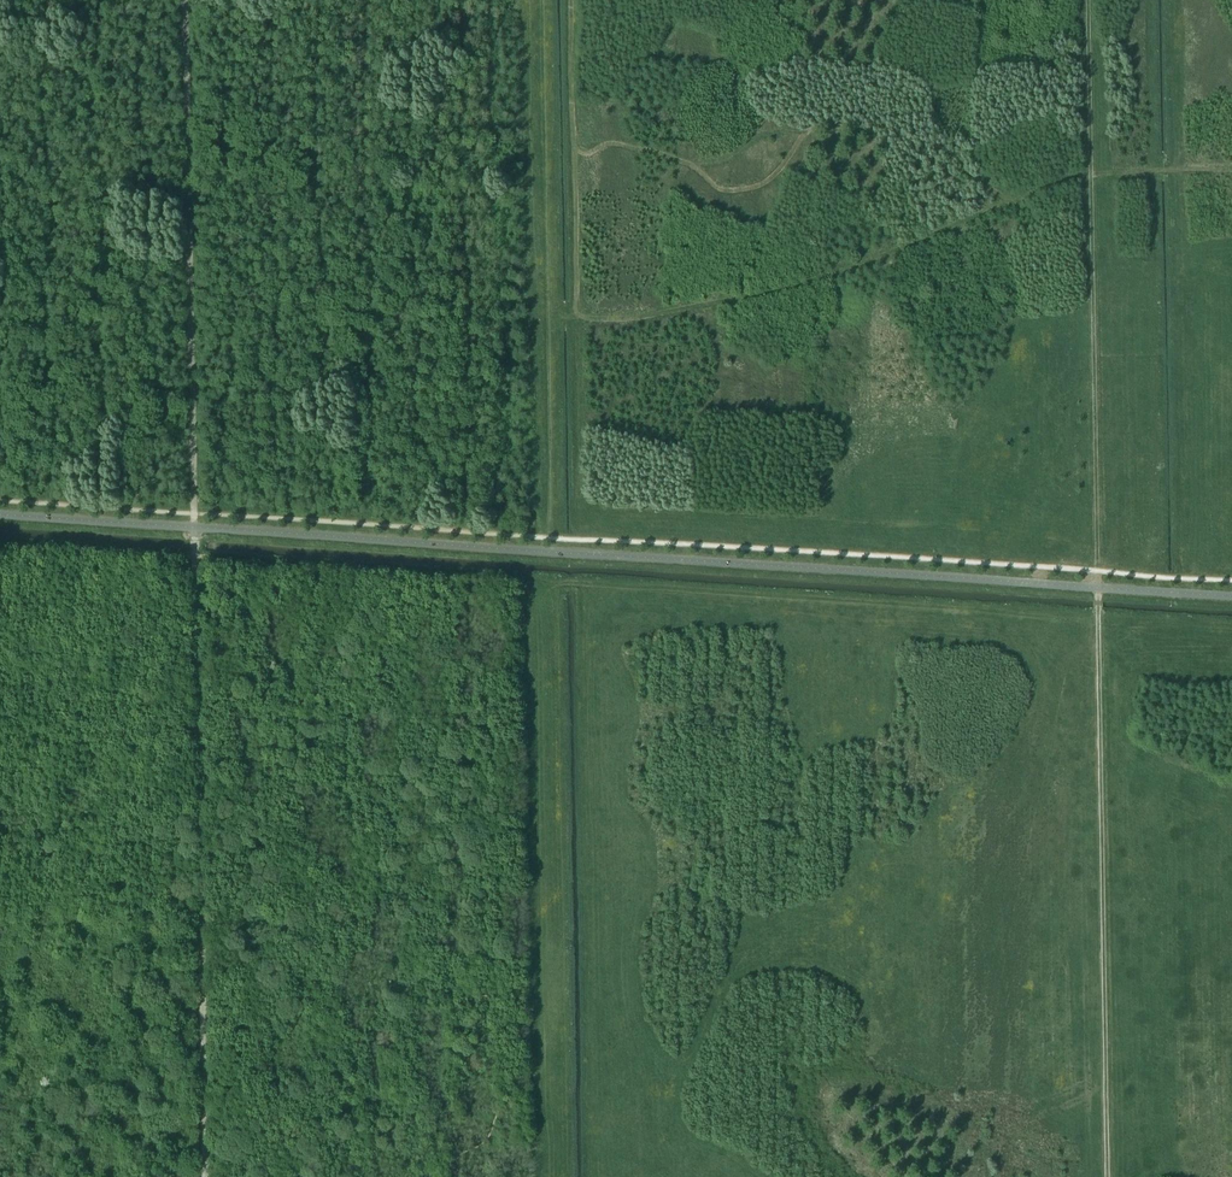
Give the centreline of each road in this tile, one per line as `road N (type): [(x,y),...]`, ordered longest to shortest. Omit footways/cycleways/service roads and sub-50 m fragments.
road 1 (track): [(1106,1176),(1087,0)]
road 2 (track): [(193,556),(201,1176)]
road 3 (track): [(184,0),(193,512)]

